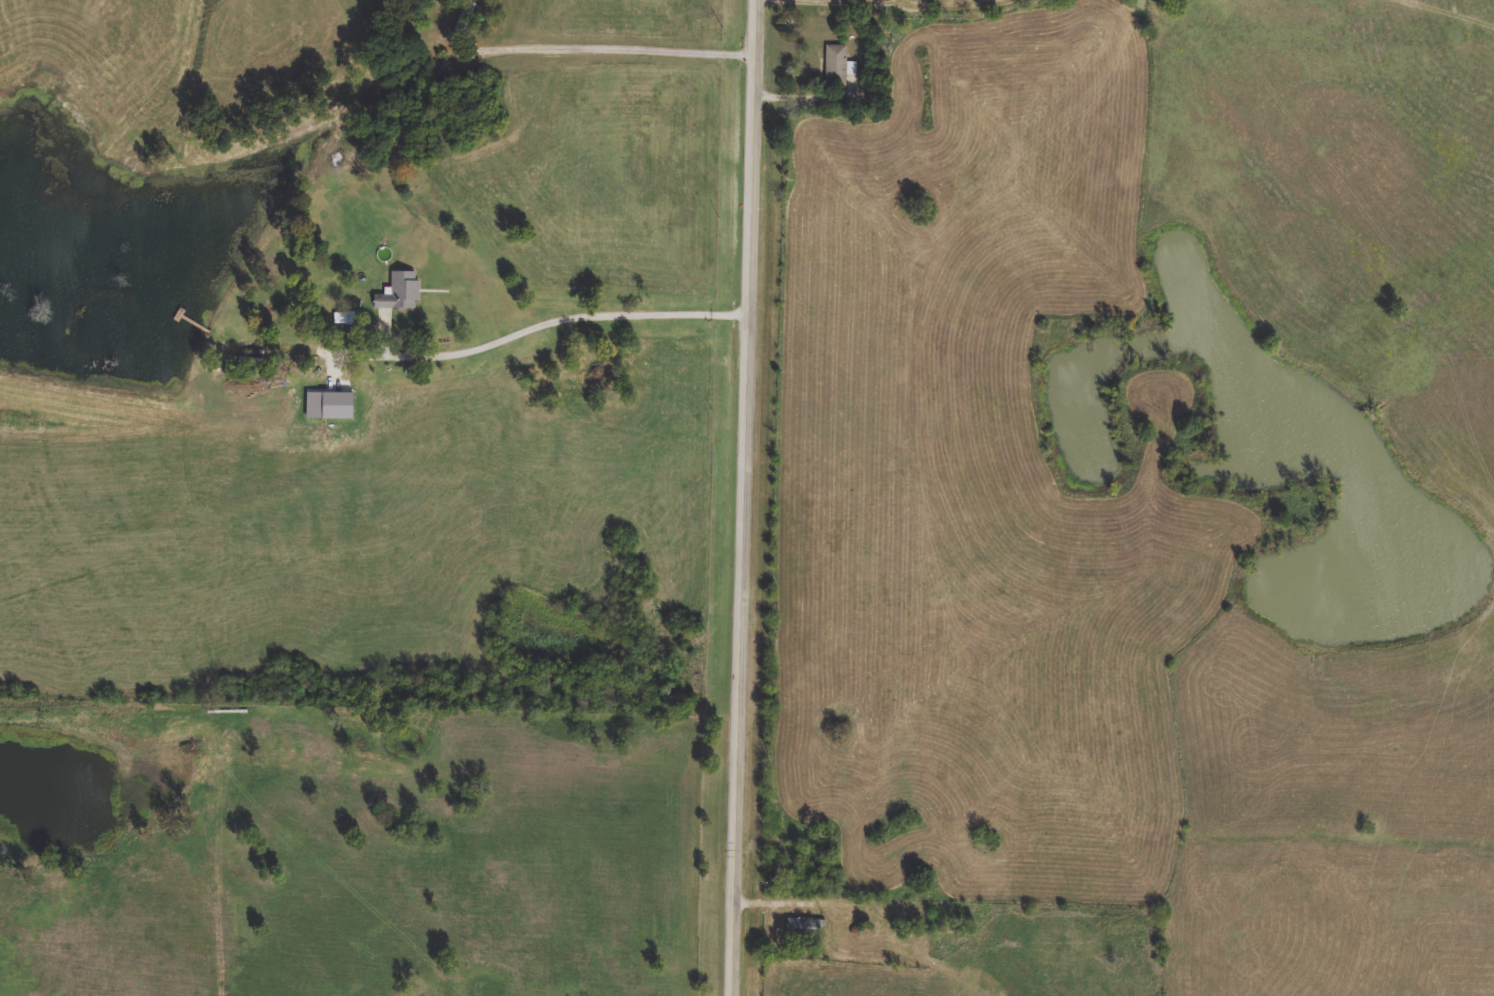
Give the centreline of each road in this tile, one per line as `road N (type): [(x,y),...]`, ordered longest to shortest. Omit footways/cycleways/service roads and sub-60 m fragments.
road 1 (tertiary): [(727,995),(755,0)]

